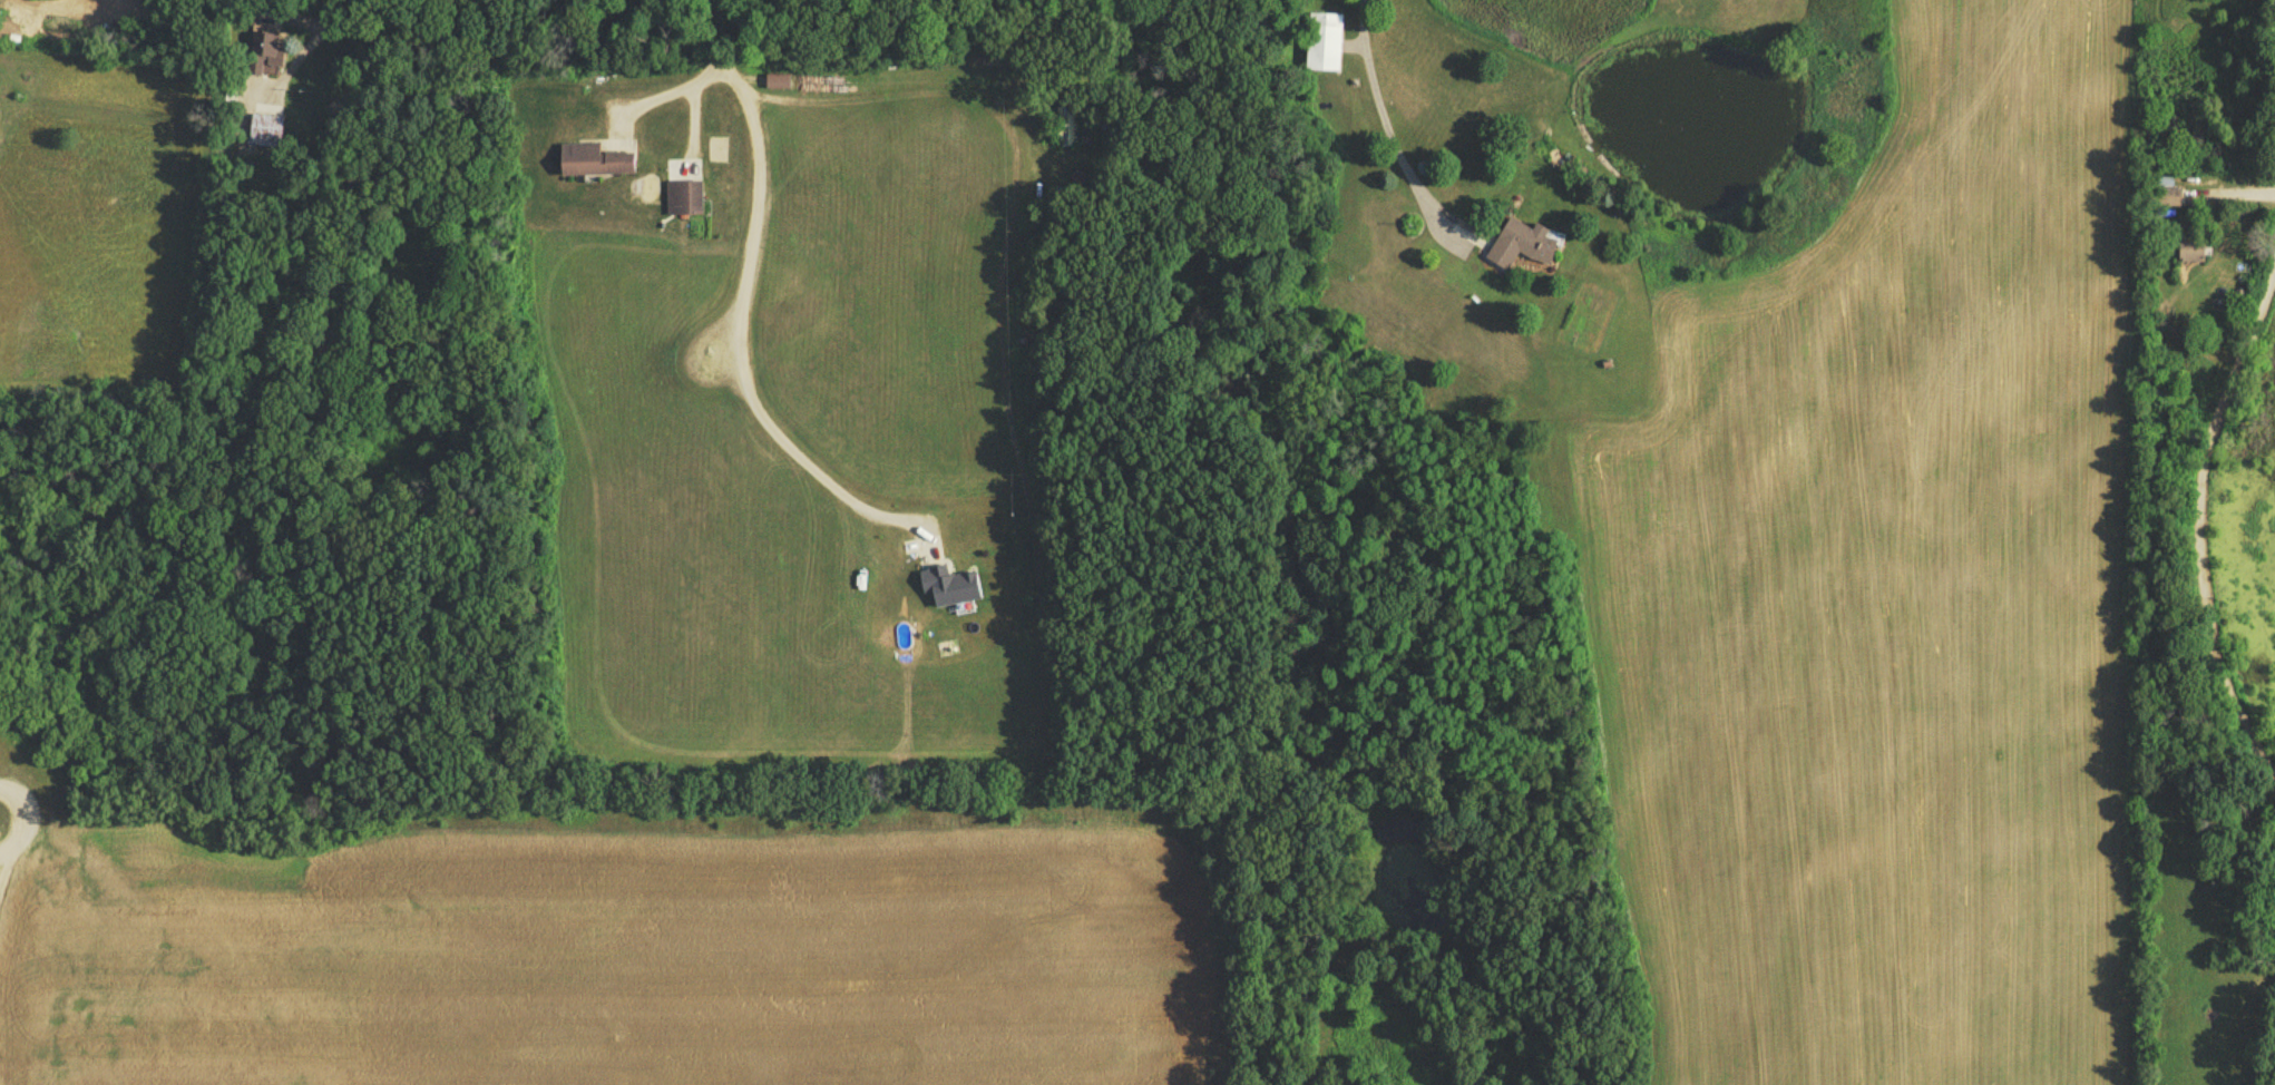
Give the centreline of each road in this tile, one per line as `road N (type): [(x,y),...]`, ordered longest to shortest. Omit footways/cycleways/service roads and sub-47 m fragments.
road 1 (residential): [(2274,828),(2263,764),(2230,697),(2203,608),(2199,473),(2274,241)]

